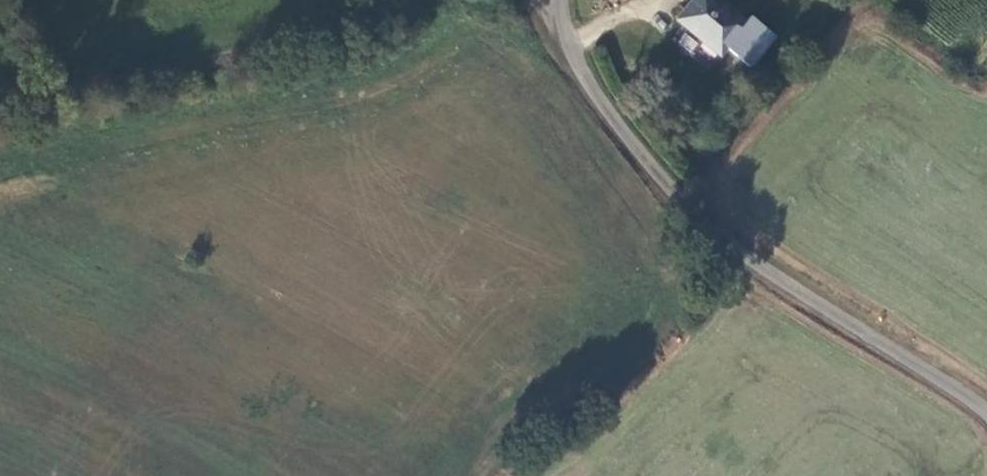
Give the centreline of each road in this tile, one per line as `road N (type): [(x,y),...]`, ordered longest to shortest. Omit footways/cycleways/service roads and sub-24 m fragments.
road 1 (unclassified): [(576,0),(582,104),(597,127),(778,280),(986,412)]

